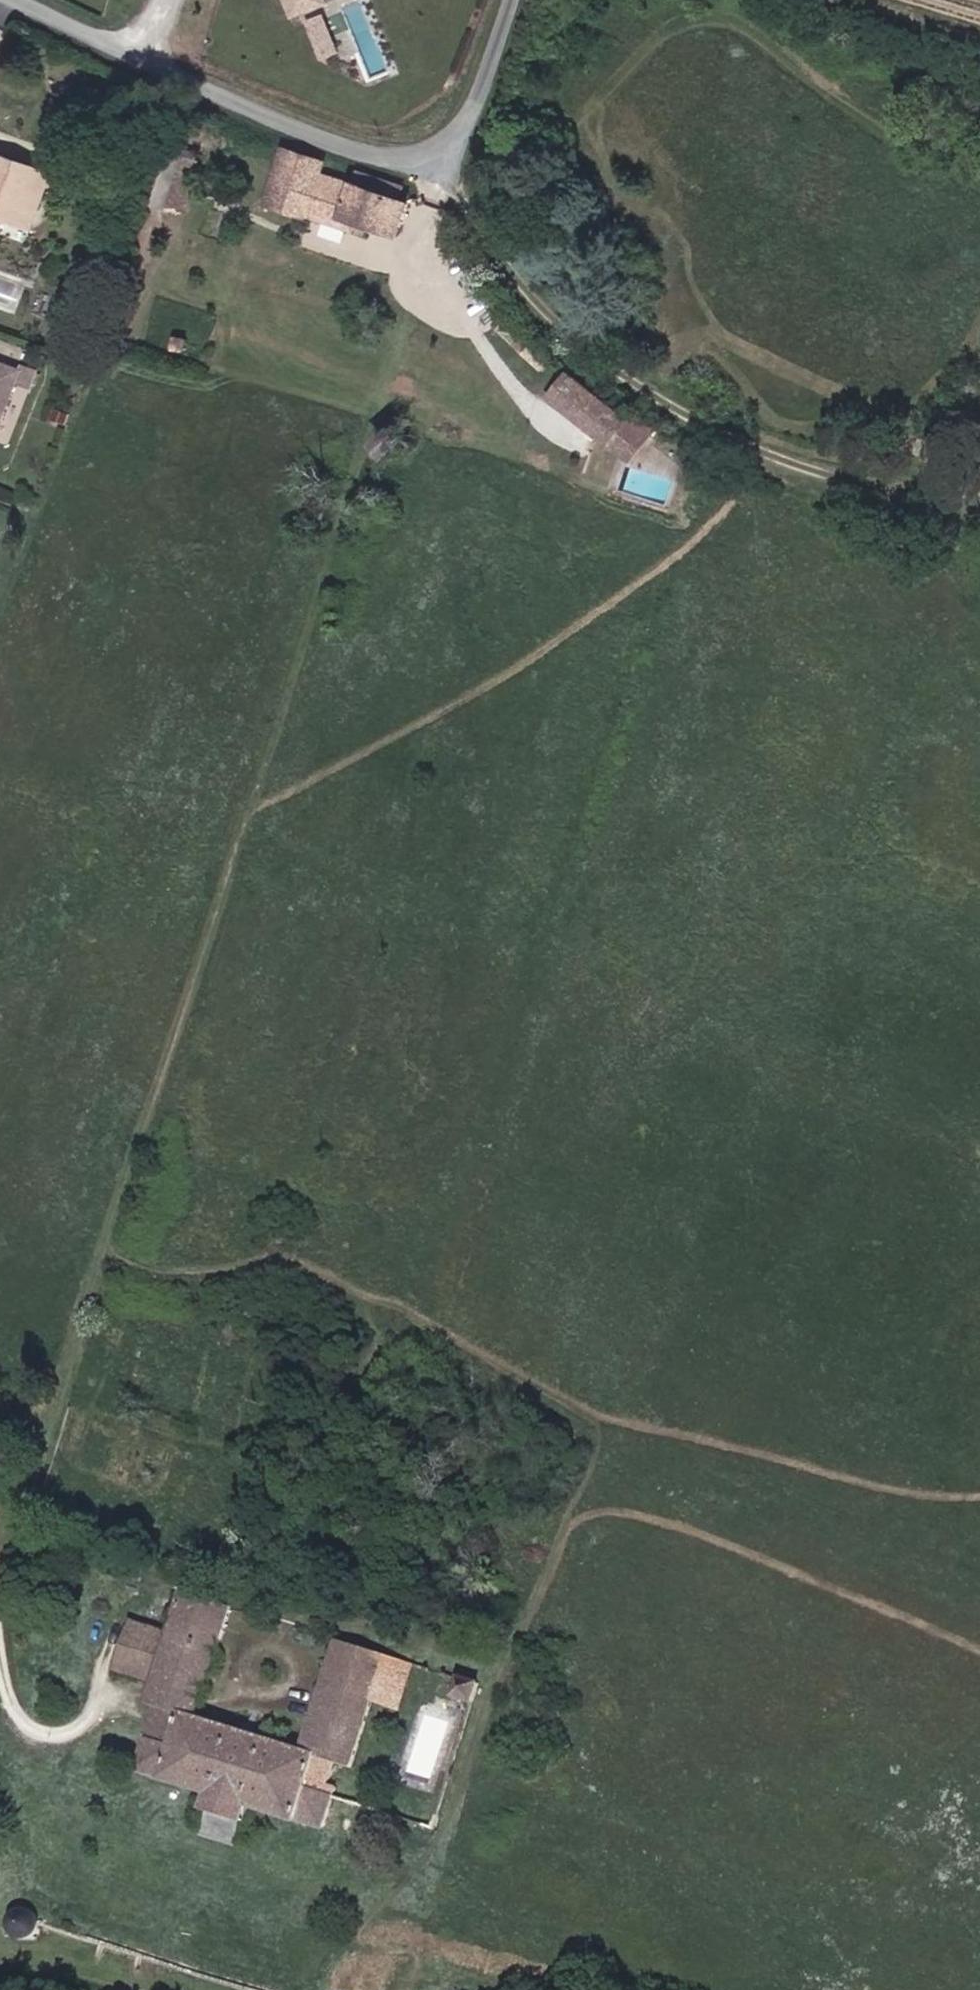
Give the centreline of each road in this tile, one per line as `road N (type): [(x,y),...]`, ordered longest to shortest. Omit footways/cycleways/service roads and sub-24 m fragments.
road 1 (unclassified): [(144,43),(398,161),(445,159),(477,114),(513,0)]
road 2 (track): [(0,1643),(4,1686),(34,1729),(73,1736),(116,1695)]

